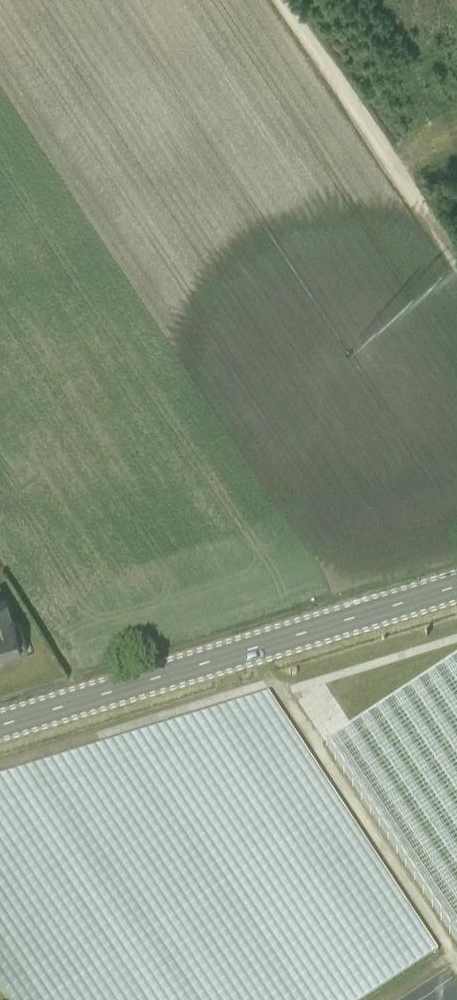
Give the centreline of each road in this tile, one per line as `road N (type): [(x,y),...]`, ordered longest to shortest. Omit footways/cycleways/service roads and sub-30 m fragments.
road 1 (secondary): [(456,585),(0,726)]
road 2 (track): [(456,254),(288,0)]

